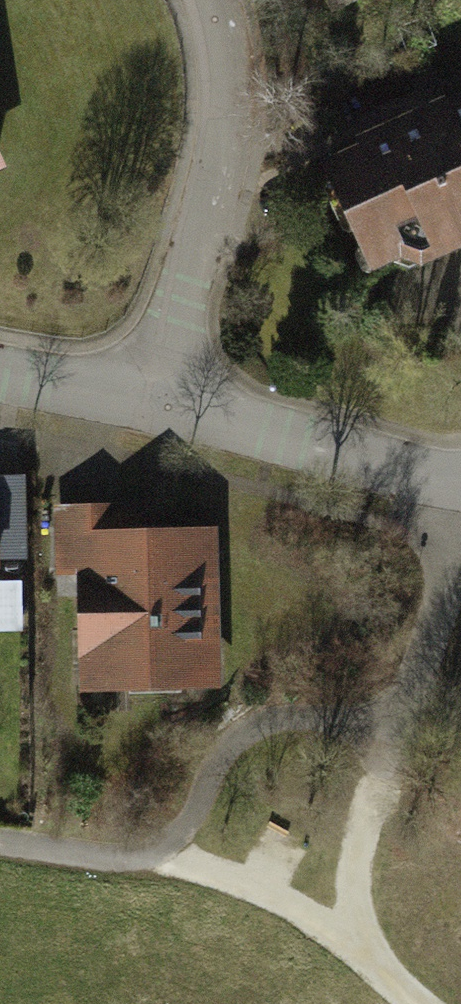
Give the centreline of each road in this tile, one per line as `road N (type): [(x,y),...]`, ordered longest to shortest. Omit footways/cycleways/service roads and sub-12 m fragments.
road 1 (track): [(456,499),(447,597),(394,710),(366,718),(293,711),(227,745),(185,840),(151,861),(0,846)]
road 2 (residential): [(151,411),(206,198),(222,97),(203,0)]
road 3 (track): [(394,710),(358,831),(347,909),(354,948),(419,1003)]
road 4 (residential): [(151,411),(410,491),(460,498)]
road 5 (track): [(151,861),(277,899),(329,924),(354,948)]
road 6 (residential): [(0,379),(151,411)]

